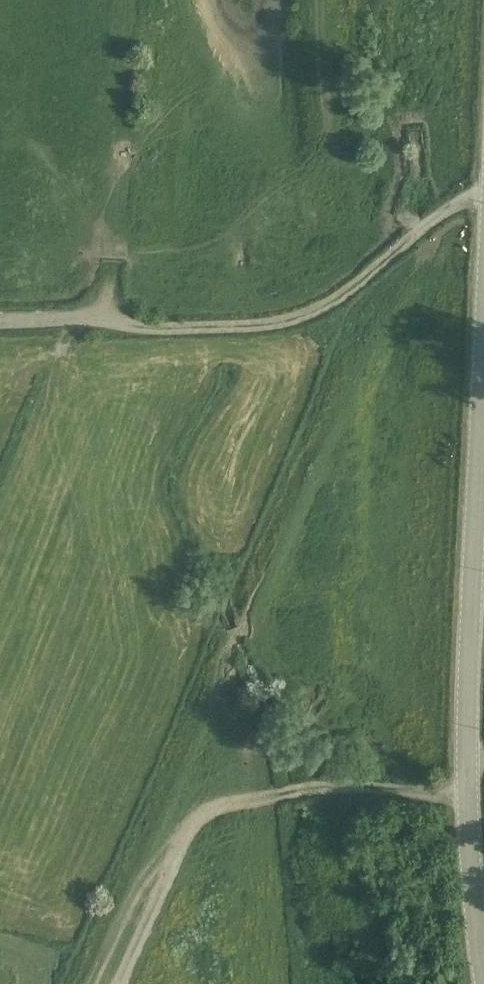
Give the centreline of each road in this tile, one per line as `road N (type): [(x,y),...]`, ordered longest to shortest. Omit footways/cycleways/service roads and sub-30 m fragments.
road 1 (unclassified): [(483,347),(468,792),(483,979)]
road 2 (track): [(483,199),(444,213),(338,301),(302,319),(241,328),(0,323)]
road 3 (track): [(112,983),(178,848),(199,814),(222,800),(305,791),(468,792)]

